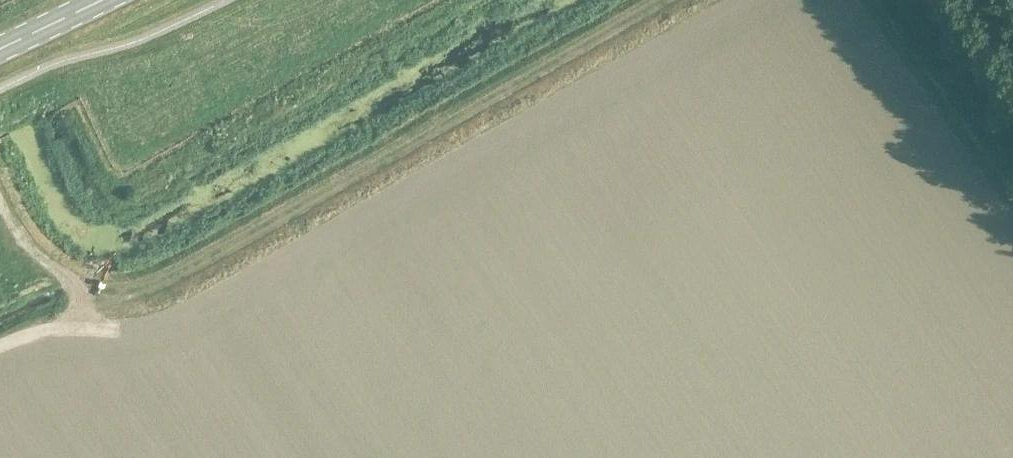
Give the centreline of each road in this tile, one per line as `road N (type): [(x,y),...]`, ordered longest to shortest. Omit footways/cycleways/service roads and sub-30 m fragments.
road 1 (track): [(0,204),(32,254),(81,291),(154,291),(665,0)]

